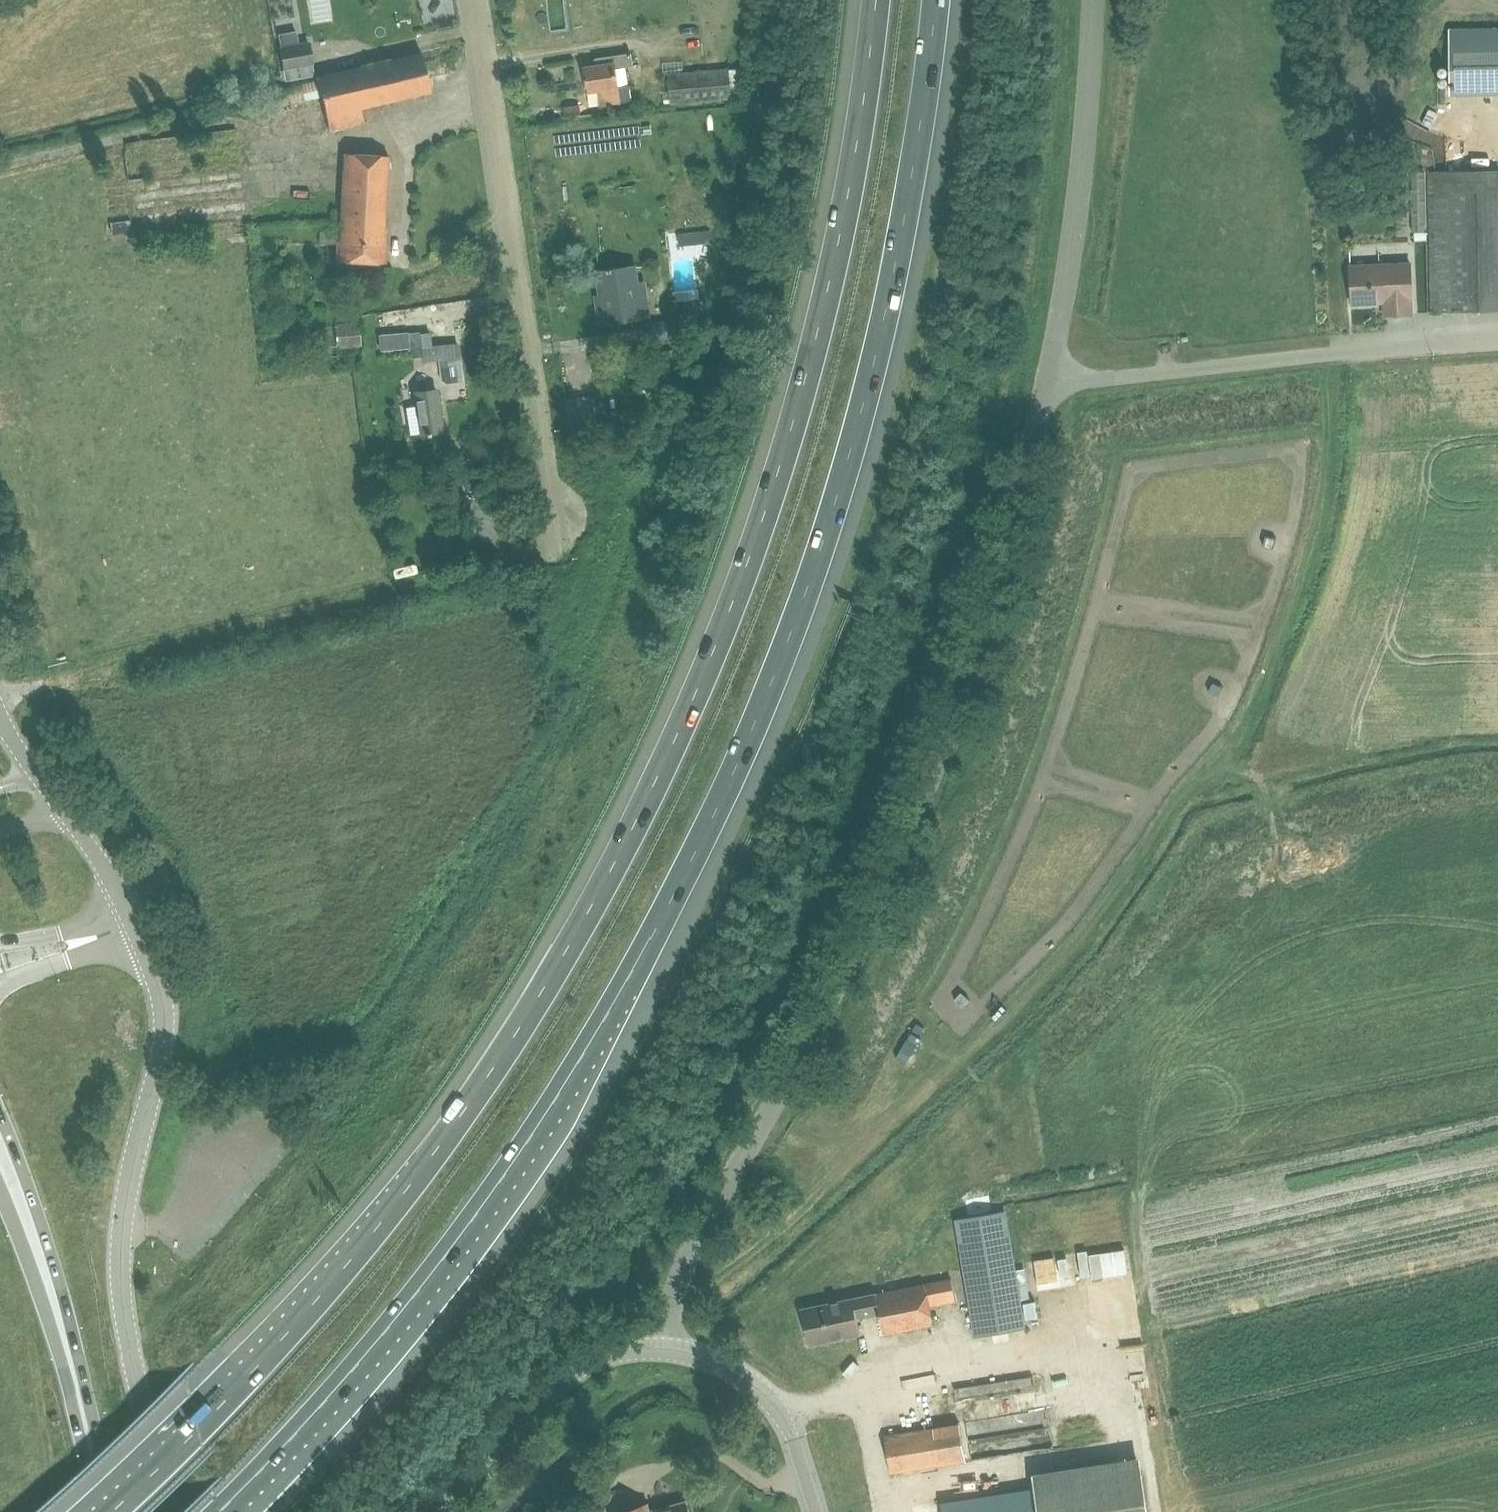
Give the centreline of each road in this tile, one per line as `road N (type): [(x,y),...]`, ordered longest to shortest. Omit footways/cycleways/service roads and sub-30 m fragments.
road 1 (motorway): [(876,0),(845,217),(792,435),(729,623),(650,802),(519,1035),(428,1165),(257,1369),(113,1511)]
road 2 (motorway): [(220,1511),(306,1426),(469,1227),(610,1010),(712,825),(827,528),(881,327),(936,0)]
road 3 (unclassified): [(665,1348),(686,1249),(892,901),(998,609),(1049,384)]
road 4 (unclassified): [(135,927),(165,1028),(123,1228),(122,1272),(170,1511)]
road 5 (unclassified): [(589,536),(478,0)]
road 6 (unclassified): [(1049,384),(1497,339)]
road 7 (primary): [(118,1511),(43,1231),(0,1116)]
road 8 (unclassified): [(1049,384),(1082,221),(1092,0)]
road 9 (primary): [(0,1193),(58,1351),(98,1511)]
road 10 (unclassified): [(425,1511),(580,1366),(609,1353),(665,1348)]
road 11 (unclassified): [(135,927),(0,717)]
road 12 (unclassified): [(816,1511),(780,1409),(733,1367),(665,1348)]
road 13 (unclassified): [(0,983),(135,927)]
road 14 (unclassified): [(135,927),(0,943)]

